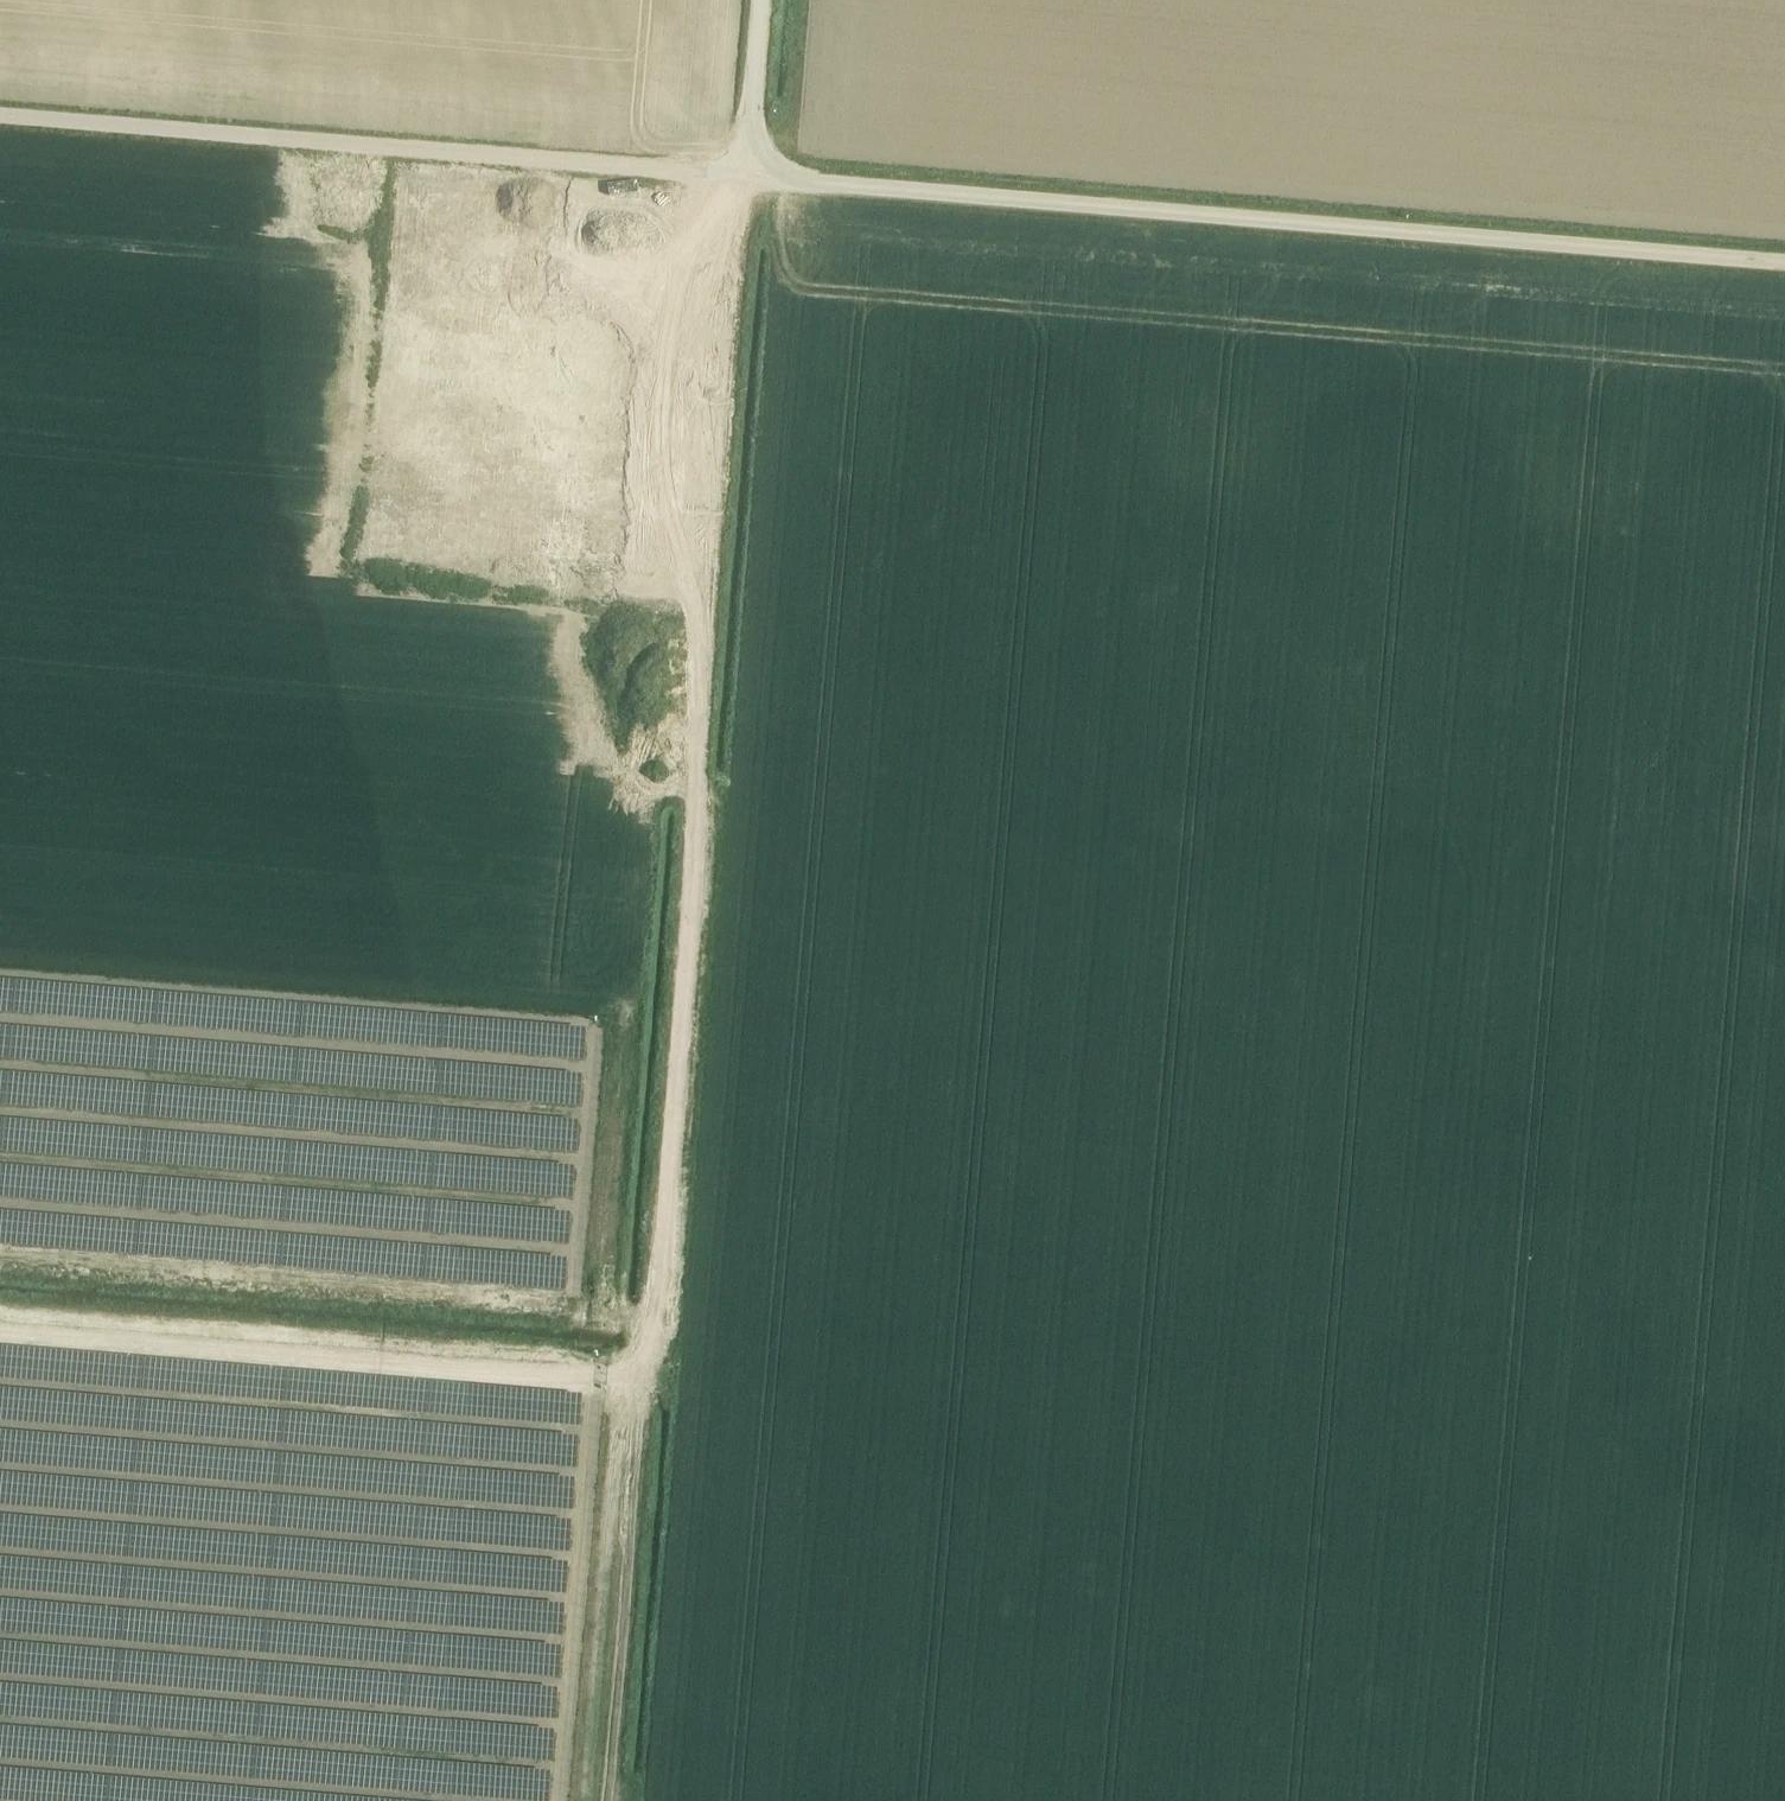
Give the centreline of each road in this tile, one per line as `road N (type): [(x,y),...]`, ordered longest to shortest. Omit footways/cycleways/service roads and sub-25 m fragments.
road 1 (unclassified): [(1784,266),(748,178)]
road 2 (unclassified): [(748,178),(0,116)]
road 3 (unclassified): [(748,178),(763,0)]

